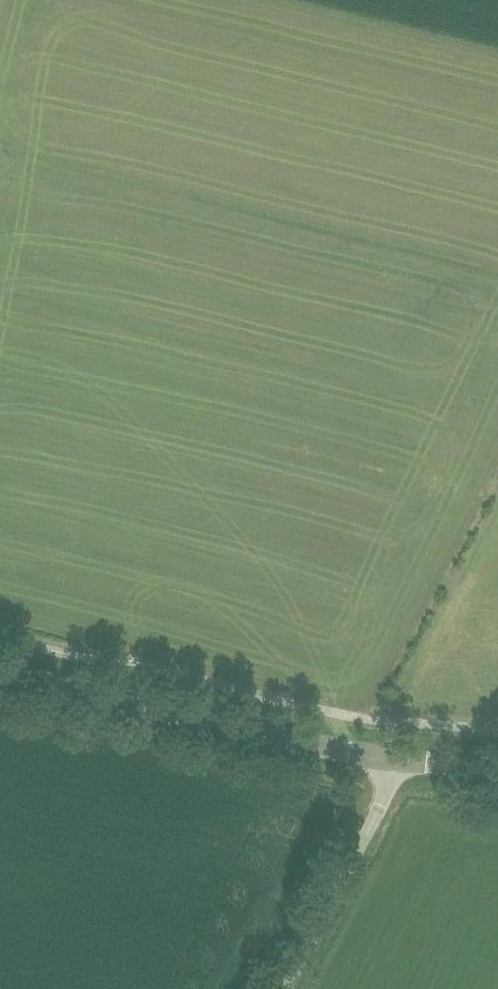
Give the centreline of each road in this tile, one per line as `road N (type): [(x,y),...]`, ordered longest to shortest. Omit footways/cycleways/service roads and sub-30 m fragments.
road 1 (tertiary): [(395,764),(0,668)]
road 2 (unclassified): [(285,988),(395,764)]

